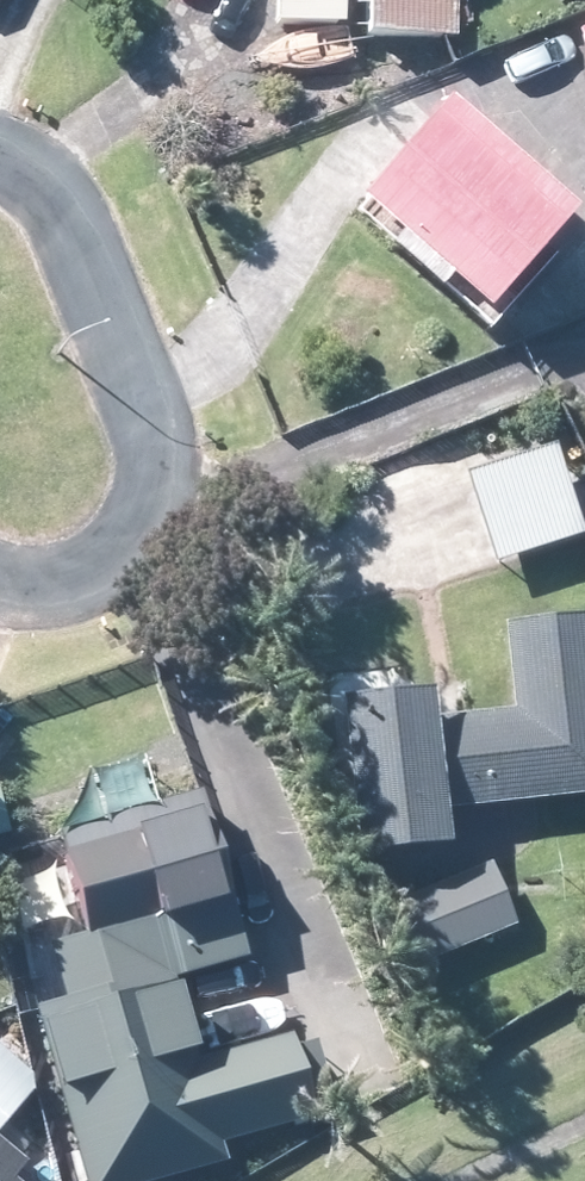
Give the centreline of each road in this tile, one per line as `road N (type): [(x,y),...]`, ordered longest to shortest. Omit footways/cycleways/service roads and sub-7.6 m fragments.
road 1 (residential): [(0,168),(21,173),(68,217),(160,437),(159,500),(135,541),(99,572),(47,588),(0,578)]

